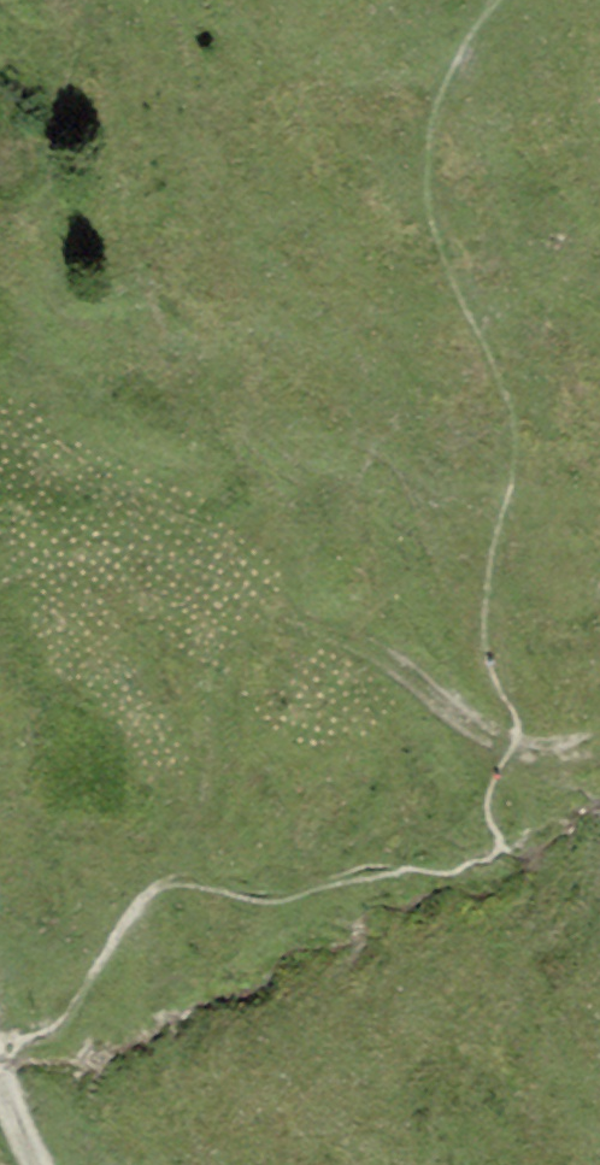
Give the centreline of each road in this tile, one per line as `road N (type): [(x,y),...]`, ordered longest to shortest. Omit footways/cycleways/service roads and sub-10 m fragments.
road 1 (track): [(599,732),(585,745),(524,749),(468,718),(393,650),(182,549),(110,536),(36,551),(0,570)]
road 2 (track): [(504,0),(452,86),(441,184),(448,226),(529,413)]
road 3 (track): [(529,413),(554,495),(599,592)]

